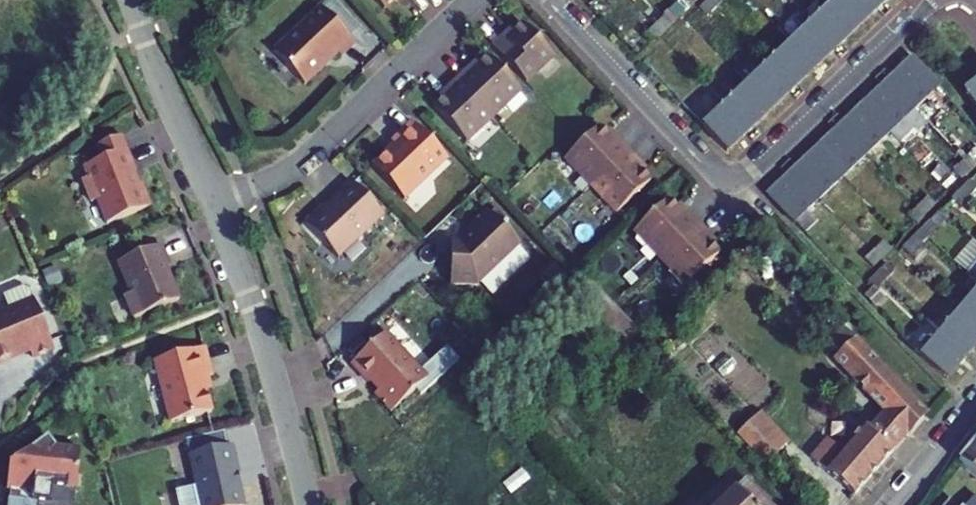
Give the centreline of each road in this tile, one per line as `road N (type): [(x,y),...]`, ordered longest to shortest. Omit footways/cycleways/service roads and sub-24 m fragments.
road 1 (residential): [(216,203),(297,163),(474,0)]
road 2 (residential): [(216,203),(267,347),(308,504)]
road 3 (residential): [(934,0),(732,193)]
road 4 (residential): [(732,193),(550,0)]
road 5 (residential): [(133,0),(216,203)]
road 6 (residential): [(975,403),(892,504)]

